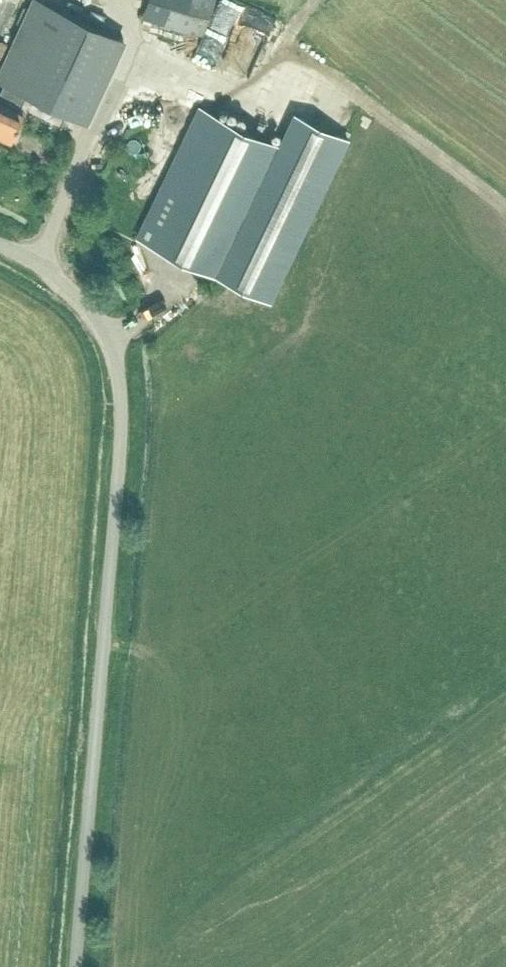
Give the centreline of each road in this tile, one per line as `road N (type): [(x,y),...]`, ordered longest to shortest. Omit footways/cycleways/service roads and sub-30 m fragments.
road 1 (unclassified): [(69,966),(107,361),(88,317),(0,259)]

